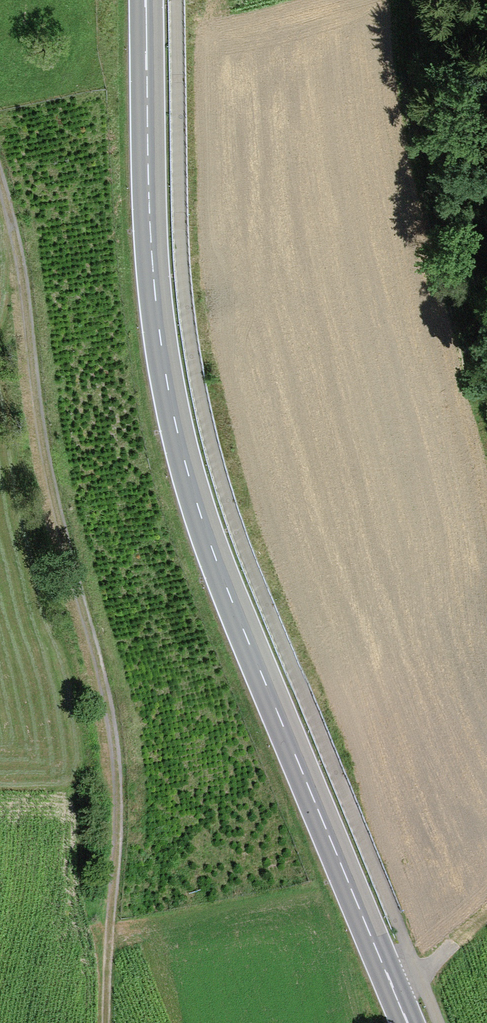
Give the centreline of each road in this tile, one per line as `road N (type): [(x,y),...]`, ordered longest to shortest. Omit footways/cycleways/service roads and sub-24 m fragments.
road 1 (primary): [(407,1022),(257,667),(176,425),(149,224),(147,0)]
road 2 (track): [(103,1022),(115,779),(110,726),(63,549),(0,182)]

